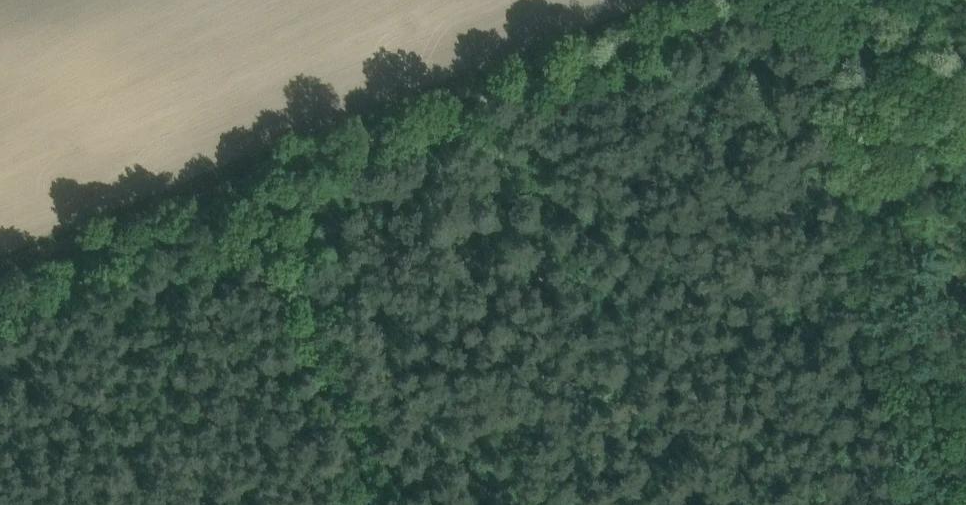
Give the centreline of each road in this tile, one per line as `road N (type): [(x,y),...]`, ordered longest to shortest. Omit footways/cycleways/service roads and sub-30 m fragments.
road 1 (track): [(736,0),(241,179),(361,504)]

